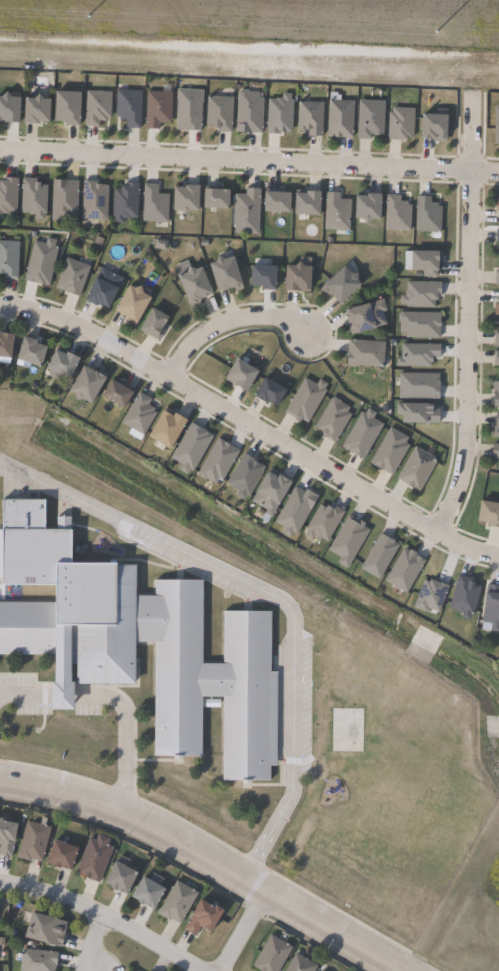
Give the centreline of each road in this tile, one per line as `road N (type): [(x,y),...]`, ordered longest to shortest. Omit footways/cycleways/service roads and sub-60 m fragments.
road 1 (residential): [(0,305),(85,330),(434,535),(498,557)]
road 2 (residential): [(0,150),(498,173)]
road 3 (tertiary): [(0,781),(74,795),(193,845),(407,970)]
road 4 (residential): [(434,535),(463,461),(468,92)]
road 5 (residential): [(0,884),(83,905),(202,970)]
road 6 (residential): [(168,379),(185,345),(211,327),(249,318),(300,323),(307,336)]

